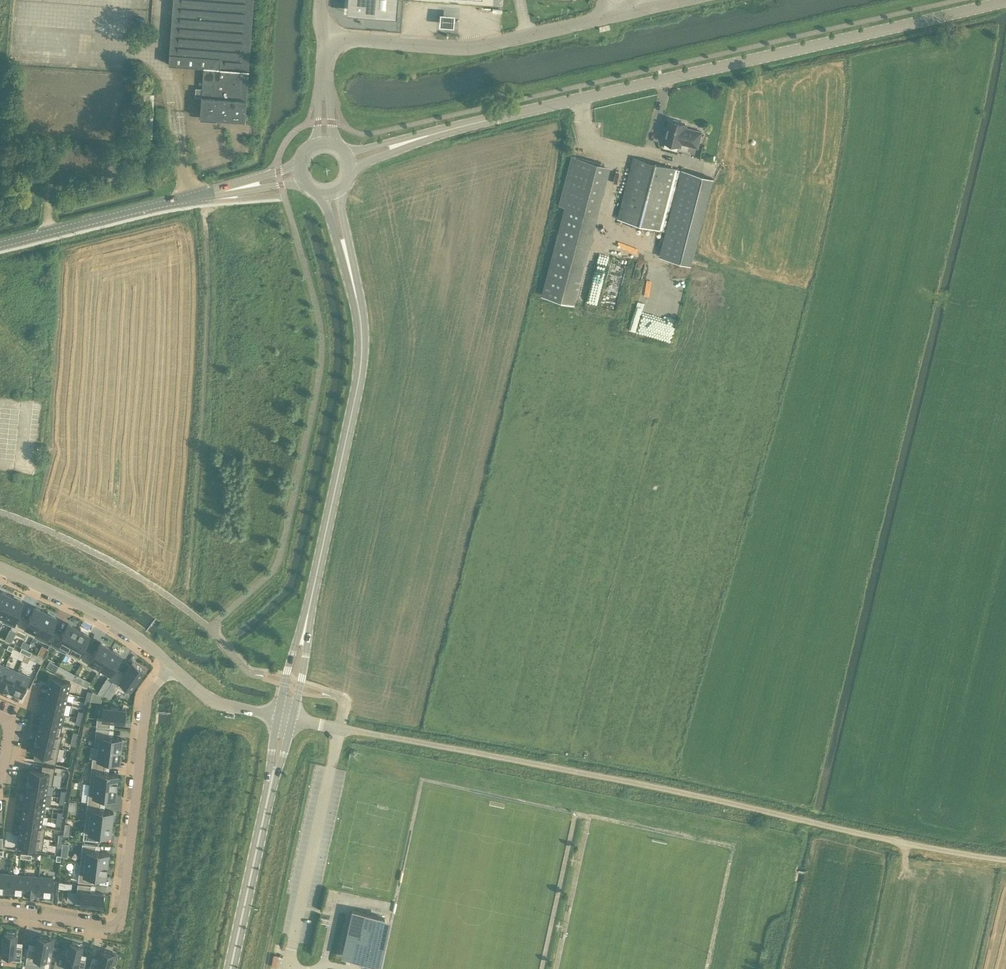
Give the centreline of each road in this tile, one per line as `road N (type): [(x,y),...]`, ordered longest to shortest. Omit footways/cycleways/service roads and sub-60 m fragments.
road 1 (unclassified): [(1005,860),(311,724)]
road 2 (tertiary): [(441,132),(1005,1)]
road 3 (unclassified): [(185,608),(208,345),(203,196)]
road 4 (residential): [(170,665),(147,697),(117,924),(0,912)]
road 5 (tertiary): [(305,628),(358,386),(361,321),(349,263)]
road 6 (unclassified): [(327,39),(467,48),(603,19)]
road 7 (tertiary): [(203,196),(0,248)]
road 8 (residential): [(170,665),(121,626),(0,566)]
road 9 (tertiary): [(230,968),(263,821)]

